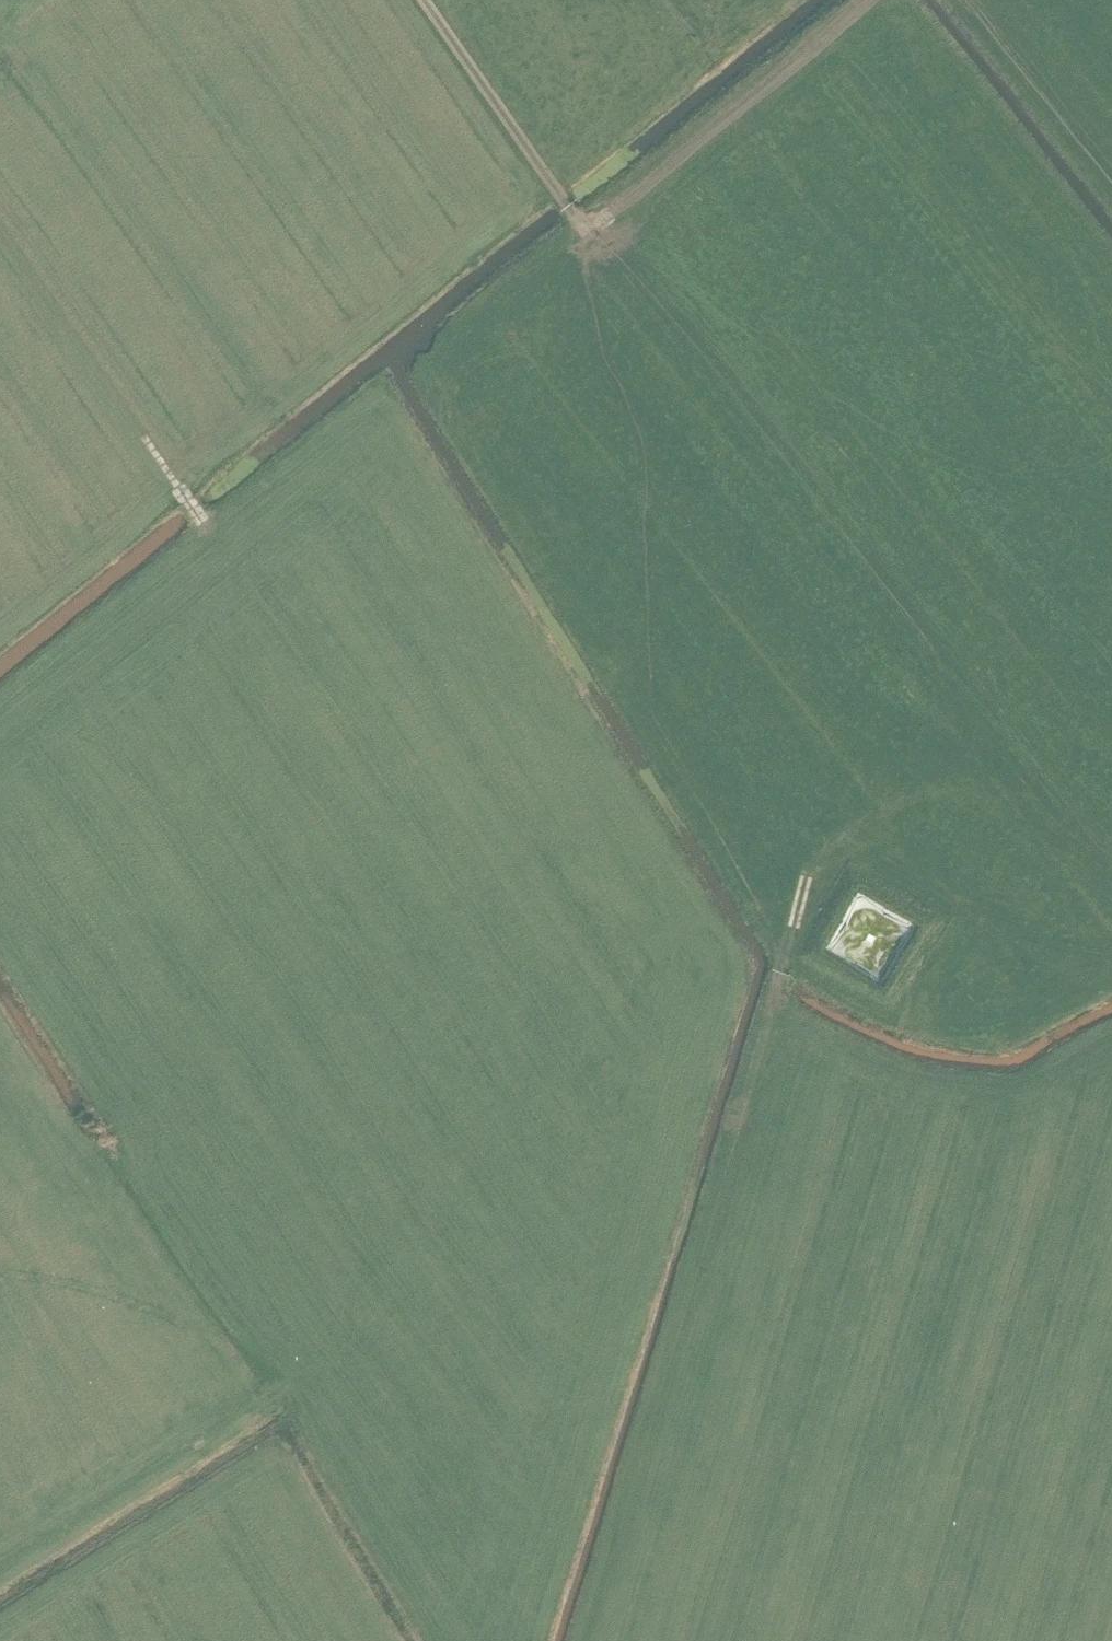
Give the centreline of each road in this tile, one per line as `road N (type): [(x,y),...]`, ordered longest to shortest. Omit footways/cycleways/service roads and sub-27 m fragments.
road 1 (track): [(876,0),(767,86)]

